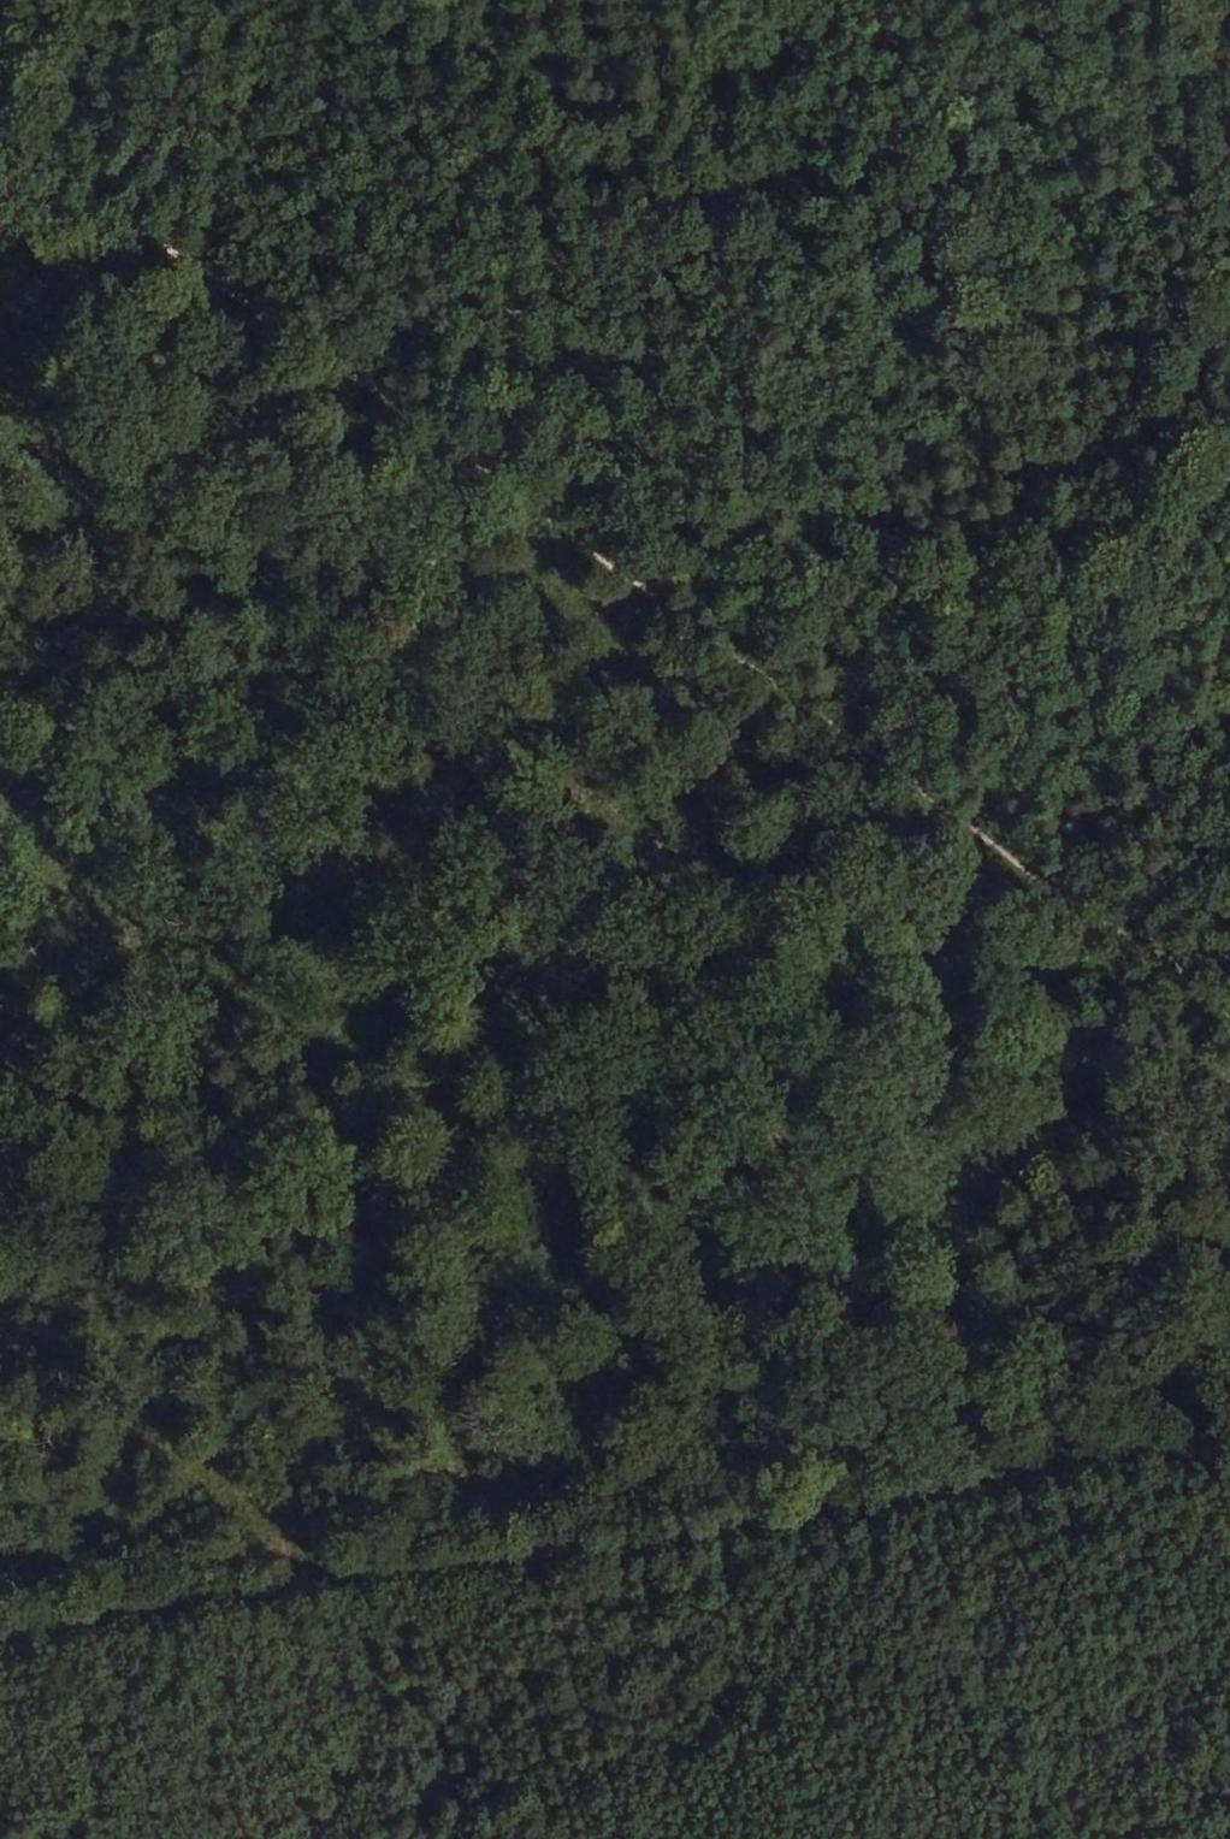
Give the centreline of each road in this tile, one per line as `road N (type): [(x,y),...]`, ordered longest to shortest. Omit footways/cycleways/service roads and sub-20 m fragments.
road 1 (track): [(1229,1014),(0,115)]
road 2 (track): [(1229,1430),(0,1631)]

